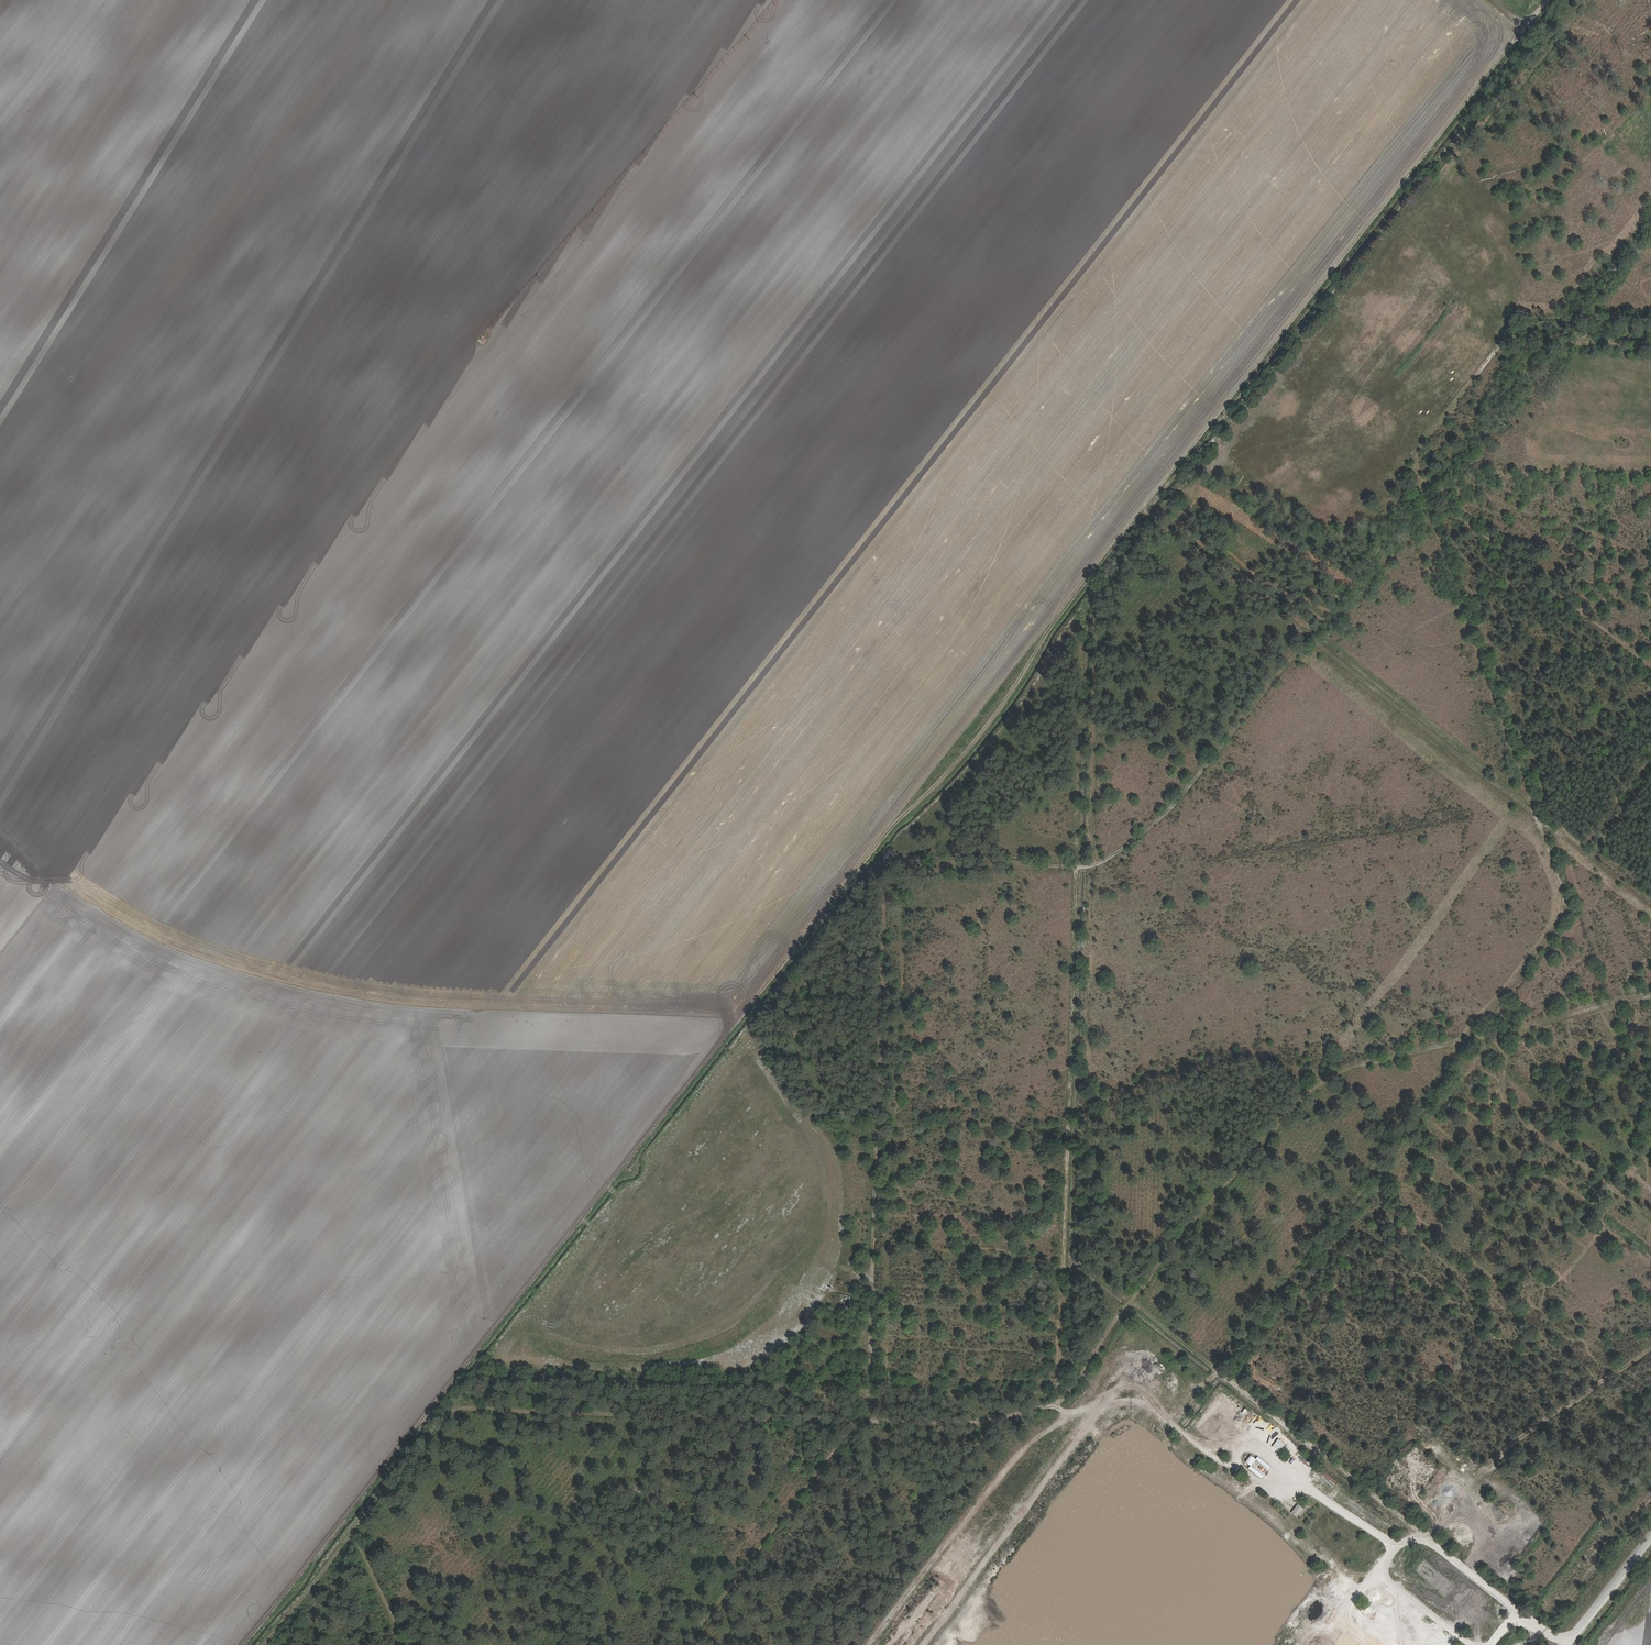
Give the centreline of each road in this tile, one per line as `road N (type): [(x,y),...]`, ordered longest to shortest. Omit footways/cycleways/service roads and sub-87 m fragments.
road 1 (track): [(459,1408),(832,1421),(863,1408),(872,1373),(889,863),(895,855),(1104,863),(1185,795),(1311,640),(1538,814),(1570,906),(1474,1027),(1483,1035),(1650,997)]
road 2 (unclassified): [(1650,1535),(1564,1644)]

